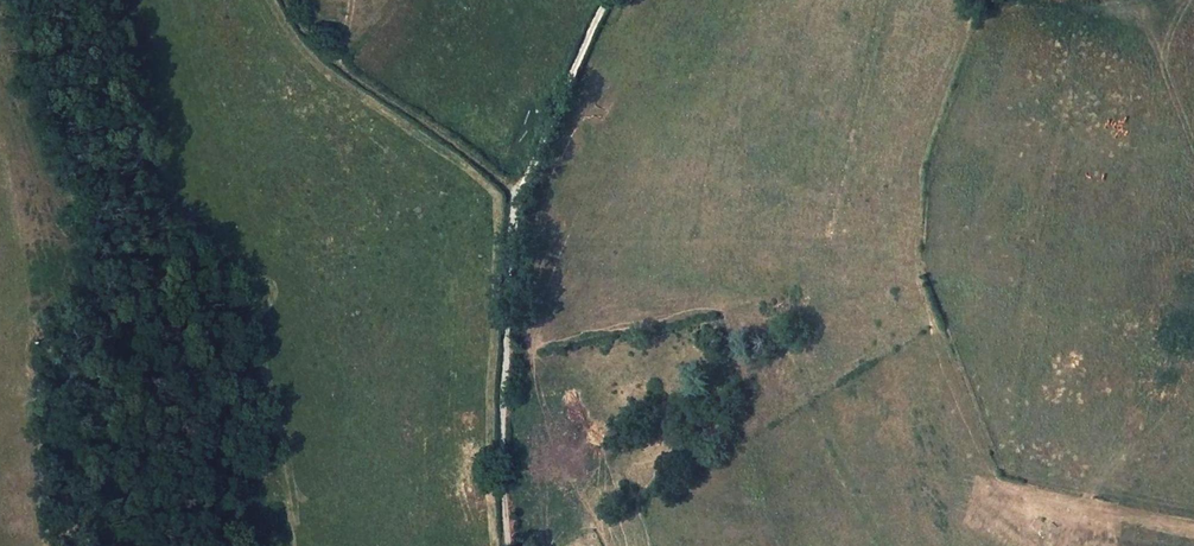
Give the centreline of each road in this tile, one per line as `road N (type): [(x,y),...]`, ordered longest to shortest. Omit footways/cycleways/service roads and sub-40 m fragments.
road 1 (unclassified): [(508,545),(503,350),(517,199),(603,0)]

